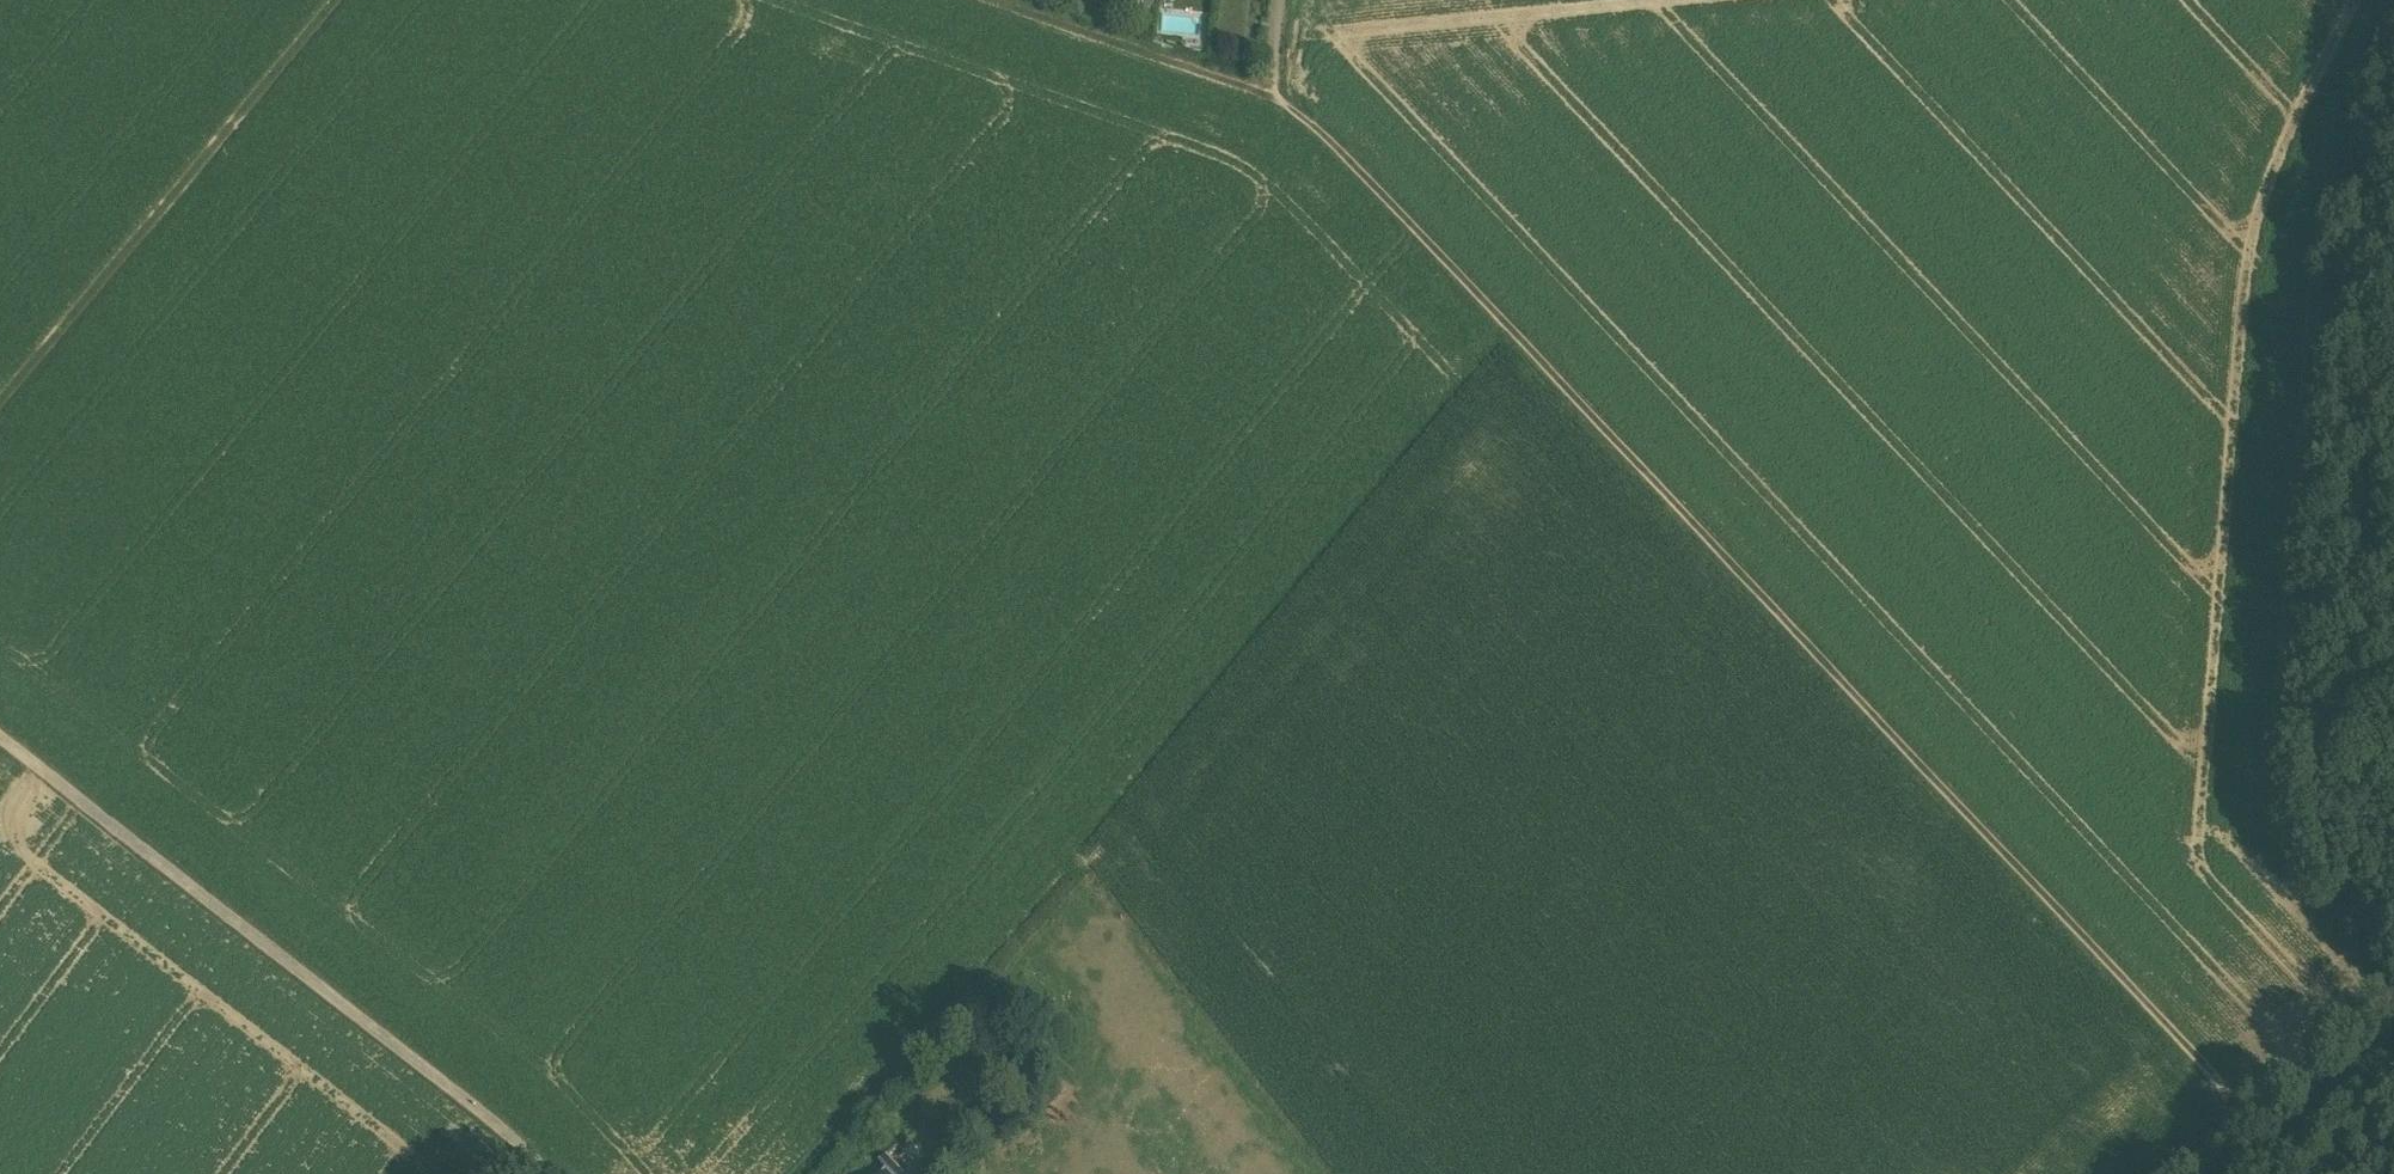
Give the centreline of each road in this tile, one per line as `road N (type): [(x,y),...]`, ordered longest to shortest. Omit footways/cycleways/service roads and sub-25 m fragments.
road 1 (track): [(2247,1114),(1302,114),(1266,92),(1093,35)]
road 2 (track): [(543,1173),(498,1124),(0,738)]
road 3 (unclassified): [(2181,1173),(2393,977)]

